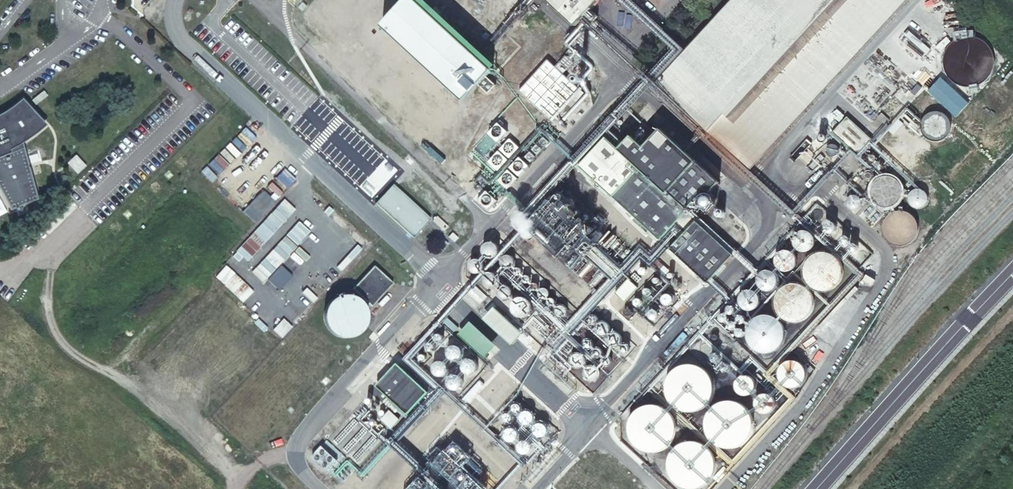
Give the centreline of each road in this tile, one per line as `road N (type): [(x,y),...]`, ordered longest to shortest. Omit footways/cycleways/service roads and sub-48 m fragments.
road 1 (unclassified): [(1012,274),(815,488)]

